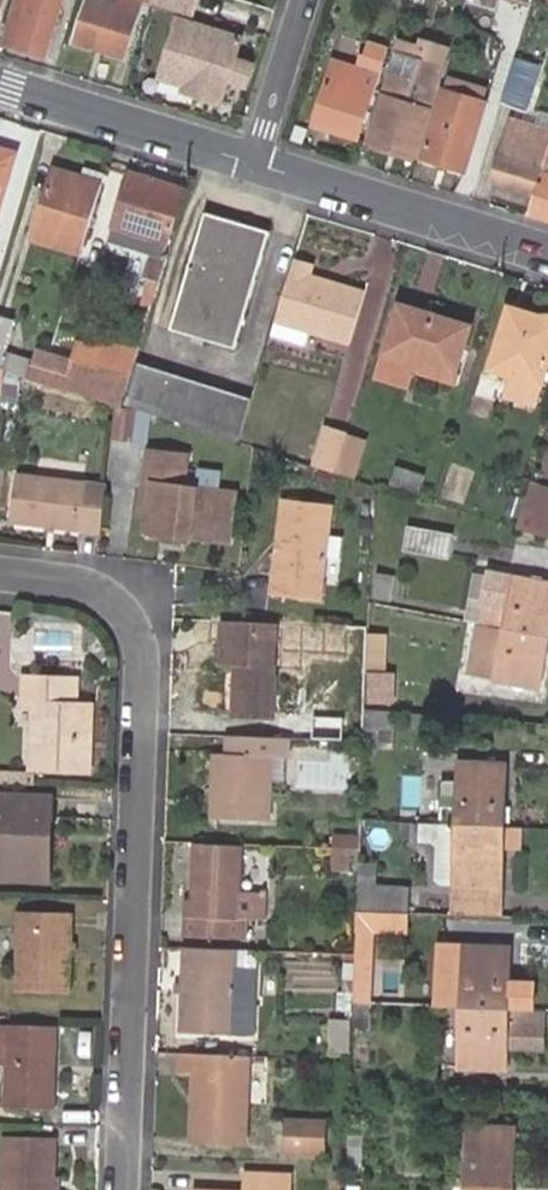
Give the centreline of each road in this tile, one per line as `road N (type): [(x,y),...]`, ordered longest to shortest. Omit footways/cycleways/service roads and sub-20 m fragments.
road 1 (residential): [(0,574),(101,597),(137,638),(142,715),(124,1189)]
road 2 (residential): [(253,165),(547,255)]
road 3 (residential): [(0,90),(253,165)]
road 4 (residential): [(253,165),(305,0)]

